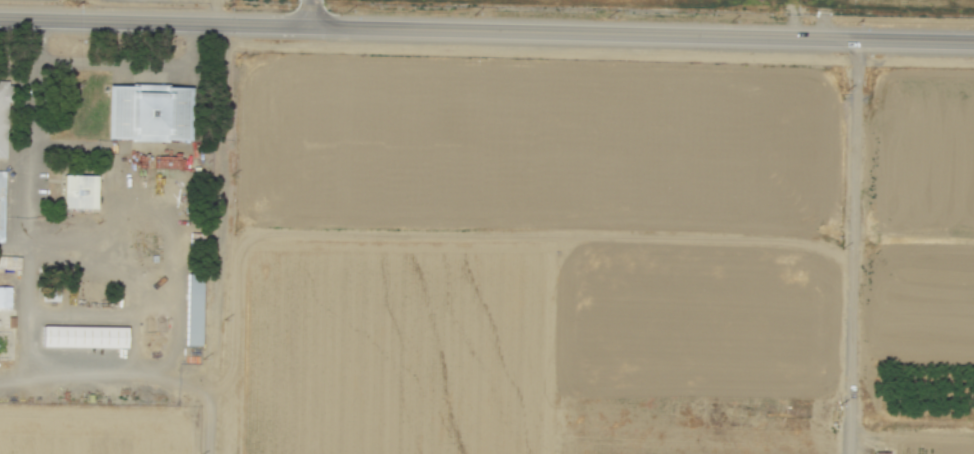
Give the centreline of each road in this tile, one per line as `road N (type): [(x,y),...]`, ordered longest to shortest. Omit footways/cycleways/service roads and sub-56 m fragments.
road 1 (tertiary): [(0,17),(973,40)]
road 2 (track): [(845,453),(855,37)]

